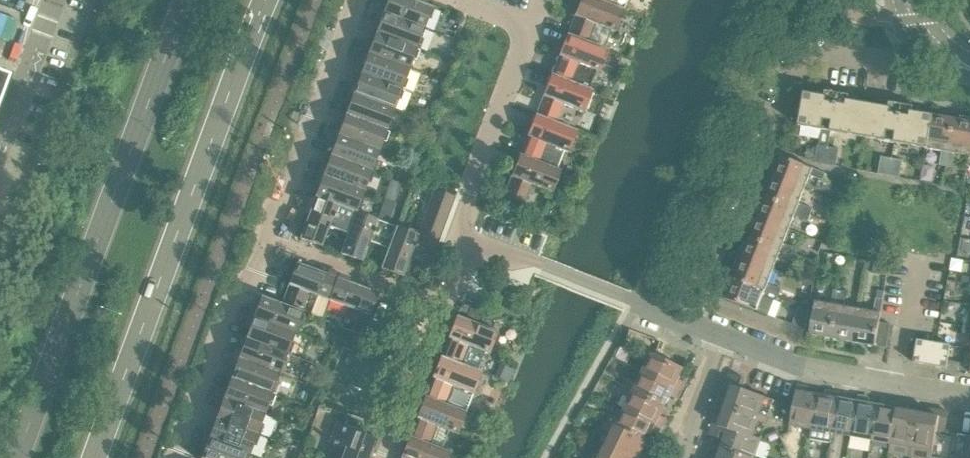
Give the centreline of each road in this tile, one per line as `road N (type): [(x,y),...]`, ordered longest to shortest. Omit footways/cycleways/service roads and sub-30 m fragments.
road 1 (residential): [(172,457),(238,287),(270,244),(355,0)]
road 2 (secondary): [(100,457),(270,0)]
road 3 (secondary): [(187,0),(17,457)]
road 4 (residential): [(719,335),(790,365),(969,397)]
road 5 (residential): [(764,144),(810,47),(893,61),(929,40)]
road 6 (residential): [(387,457),(469,242)]
road 7 (residential): [(469,242),(467,202),(529,29)]
road 8 (residential): [(673,457),(719,335)]

